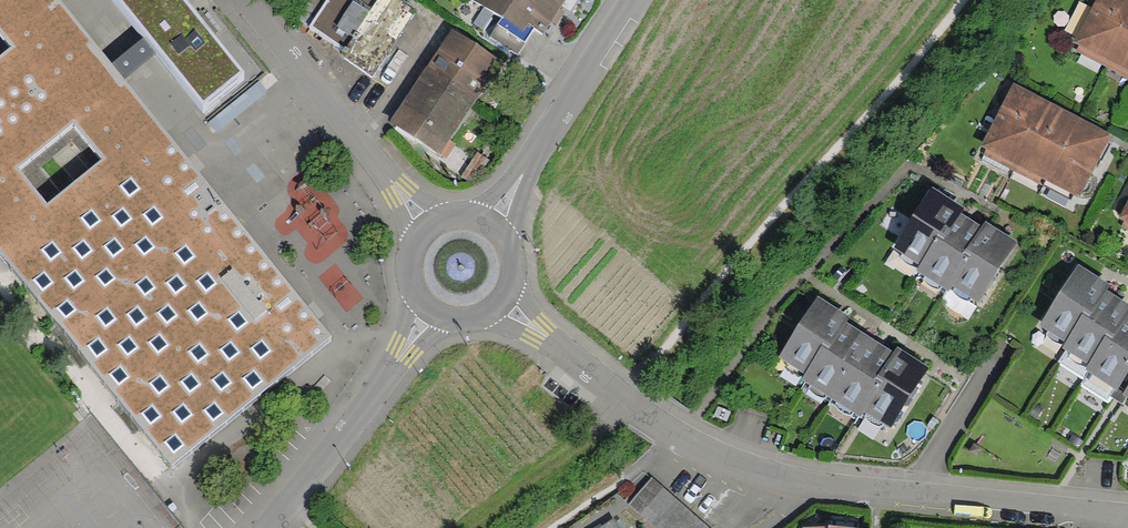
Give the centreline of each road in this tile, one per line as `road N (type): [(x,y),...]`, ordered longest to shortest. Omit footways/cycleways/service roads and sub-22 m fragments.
road 1 (residential): [(1127,517),(748,471),(705,451),(495,301)]
road 2 (residential): [(424,225),(238,0)]
road 3 (residential): [(272,527),(428,308)]
road 4 (residential): [(488,224),(631,0)]
road 5 (track): [(552,527),(659,445)]

